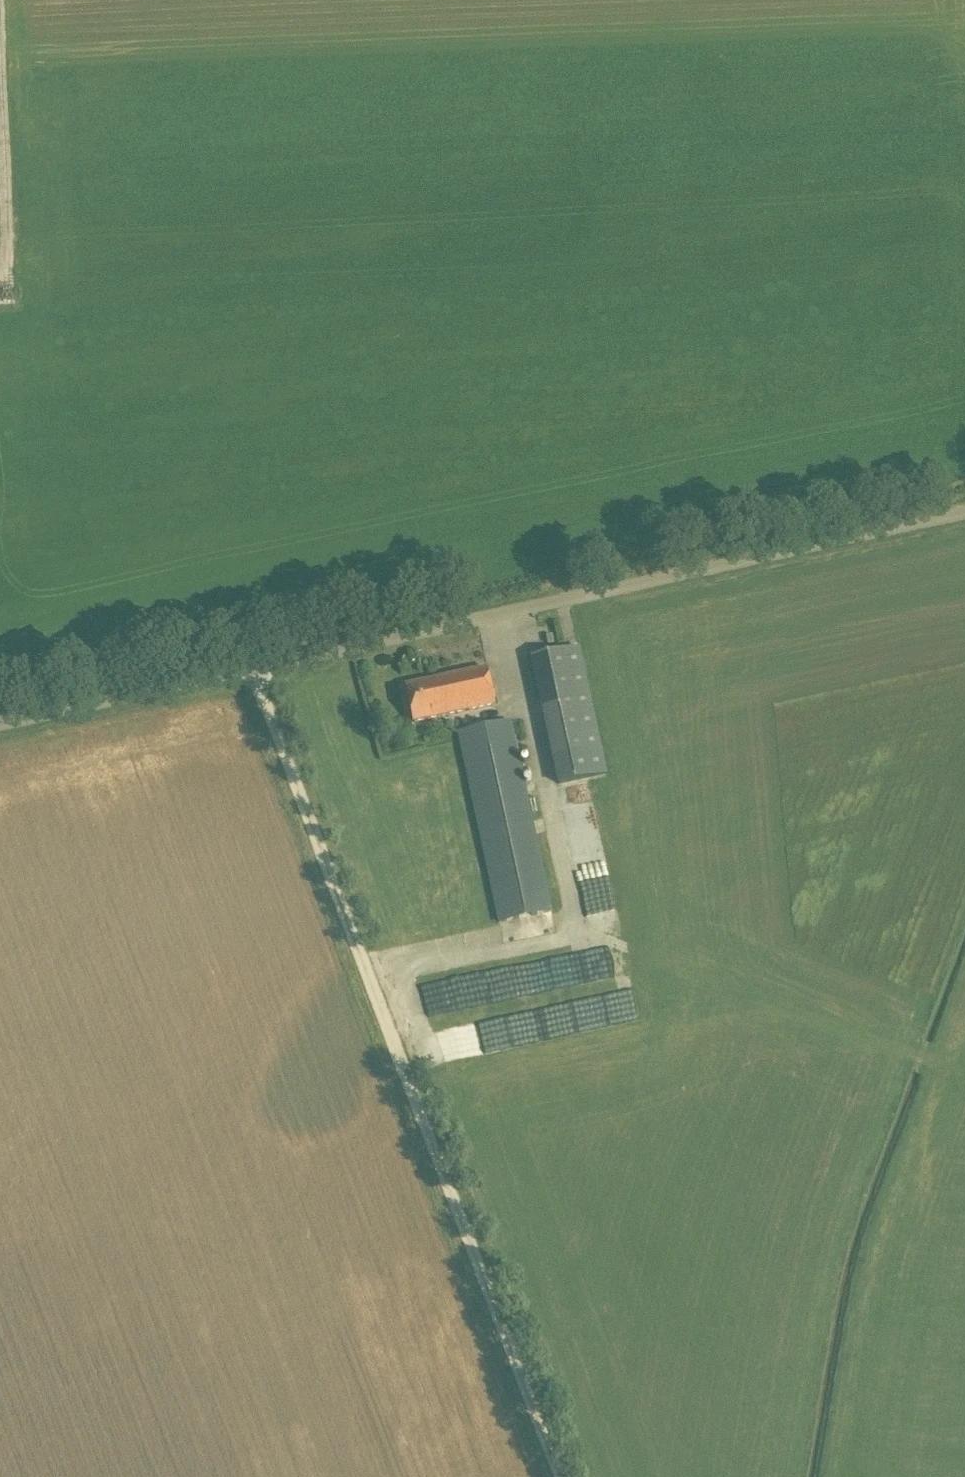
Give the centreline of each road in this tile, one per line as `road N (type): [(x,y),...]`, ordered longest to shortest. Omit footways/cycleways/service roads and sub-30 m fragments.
road 1 (unclassified): [(0,723),(964,511)]
road 2 (track): [(253,668),(564,1476)]
road 3 (track): [(0,72),(7,271),(0,284)]

